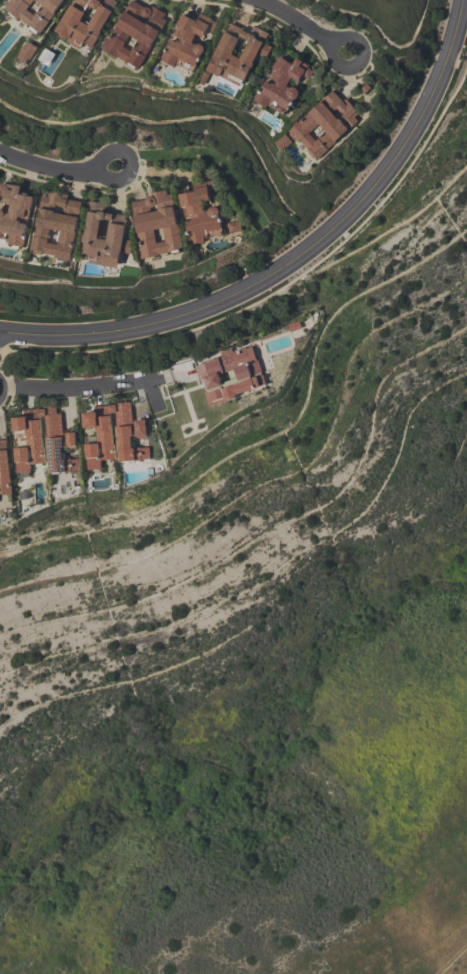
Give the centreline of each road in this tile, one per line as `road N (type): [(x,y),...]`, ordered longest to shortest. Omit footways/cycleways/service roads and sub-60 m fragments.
road 1 (residential): [(0,333),(90,334),(167,320),(300,255),(363,197),(402,146),(449,49),(460,0)]

